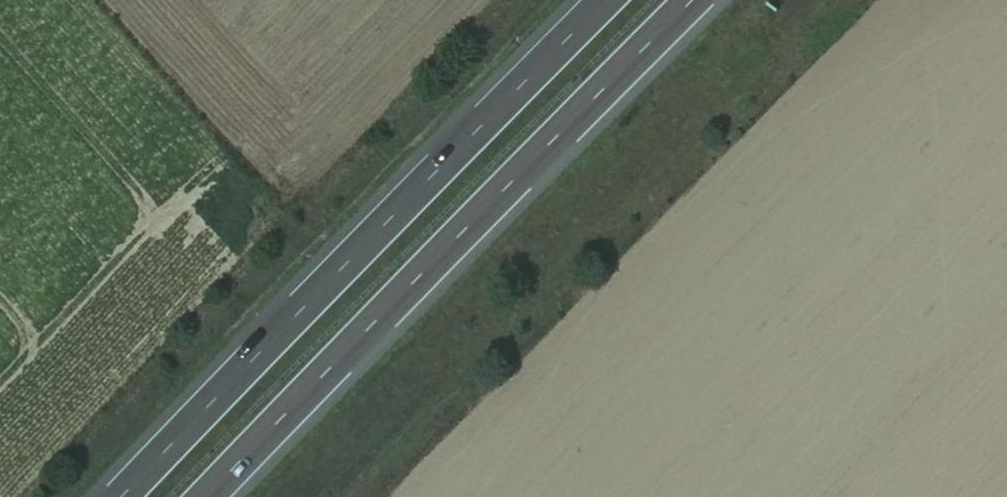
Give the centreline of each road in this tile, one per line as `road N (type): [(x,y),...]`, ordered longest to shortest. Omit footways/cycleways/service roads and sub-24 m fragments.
road 1 (motorway): [(201,496),(692,0)]
road 2 (motorway): [(595,0),(109,496)]

